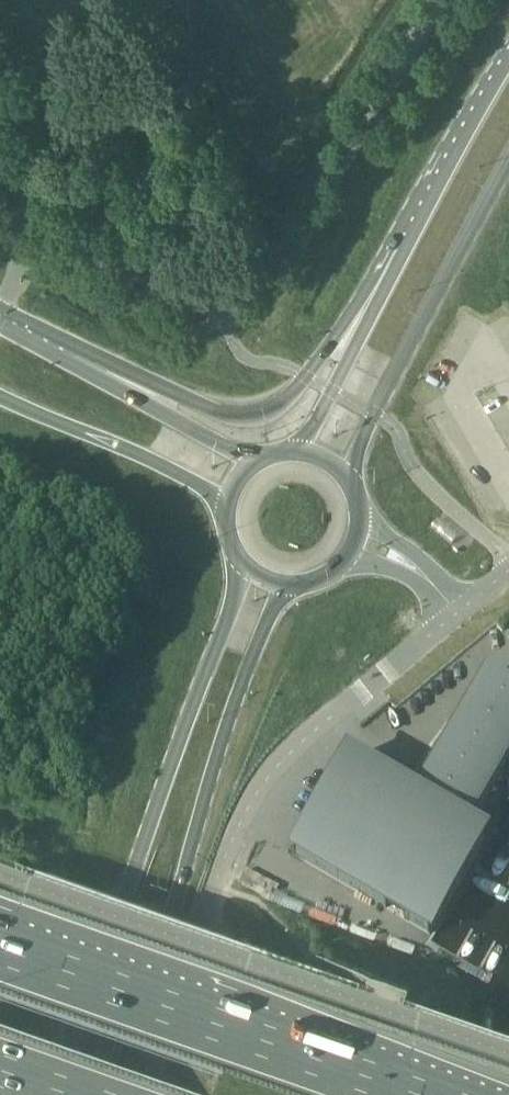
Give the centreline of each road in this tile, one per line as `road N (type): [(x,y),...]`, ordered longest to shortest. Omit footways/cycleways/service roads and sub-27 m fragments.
road 1 (unclassified): [(142,1094),(231,843),(255,796),(302,740),(458,613)]
road 2 (secondary): [(243,561),(57,1094)]
road 3 (secondary): [(110,1094),(233,708),(289,583)]
road 4 (motorway): [(432,1094),(0,946)]
road 5 (unclassified): [(227,317),(268,293),(358,127),(441,0)]
road 6 (motorway): [(384,289),(265,413),(231,414),(72,362)]
road 7 (secondary): [(349,475),(508,163)]
road 8 (secondary): [(508,61),(384,289)]
road 9 (motorway): [(0,396),(148,457),(226,506)]
road 10 (unclassified): [(227,317),(183,311),(0,216)]
road 11 (motorway): [(264,454),(222,445),(72,362)]
road 12 (secondary): [(384,289),(298,449)]

